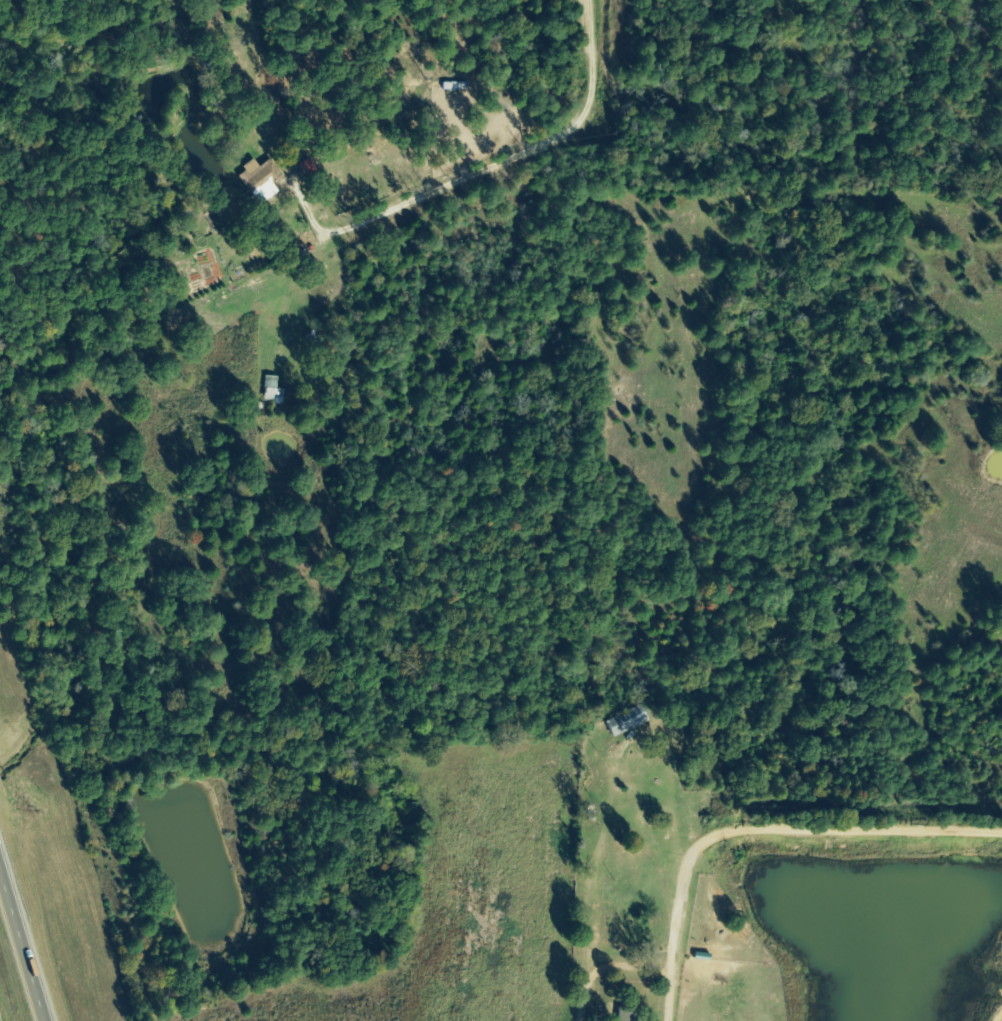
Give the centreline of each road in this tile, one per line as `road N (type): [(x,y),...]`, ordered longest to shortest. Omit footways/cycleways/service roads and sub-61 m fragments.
road 1 (residential): [(601,0),(601,88),(589,117),(571,133),(312,241),(247,245),(207,214)]
road 2 (residential): [(670,1020),(675,944),(702,838),(770,829),(1001,834)]
road 3 (motorway): [(45,1020),(0,872)]

